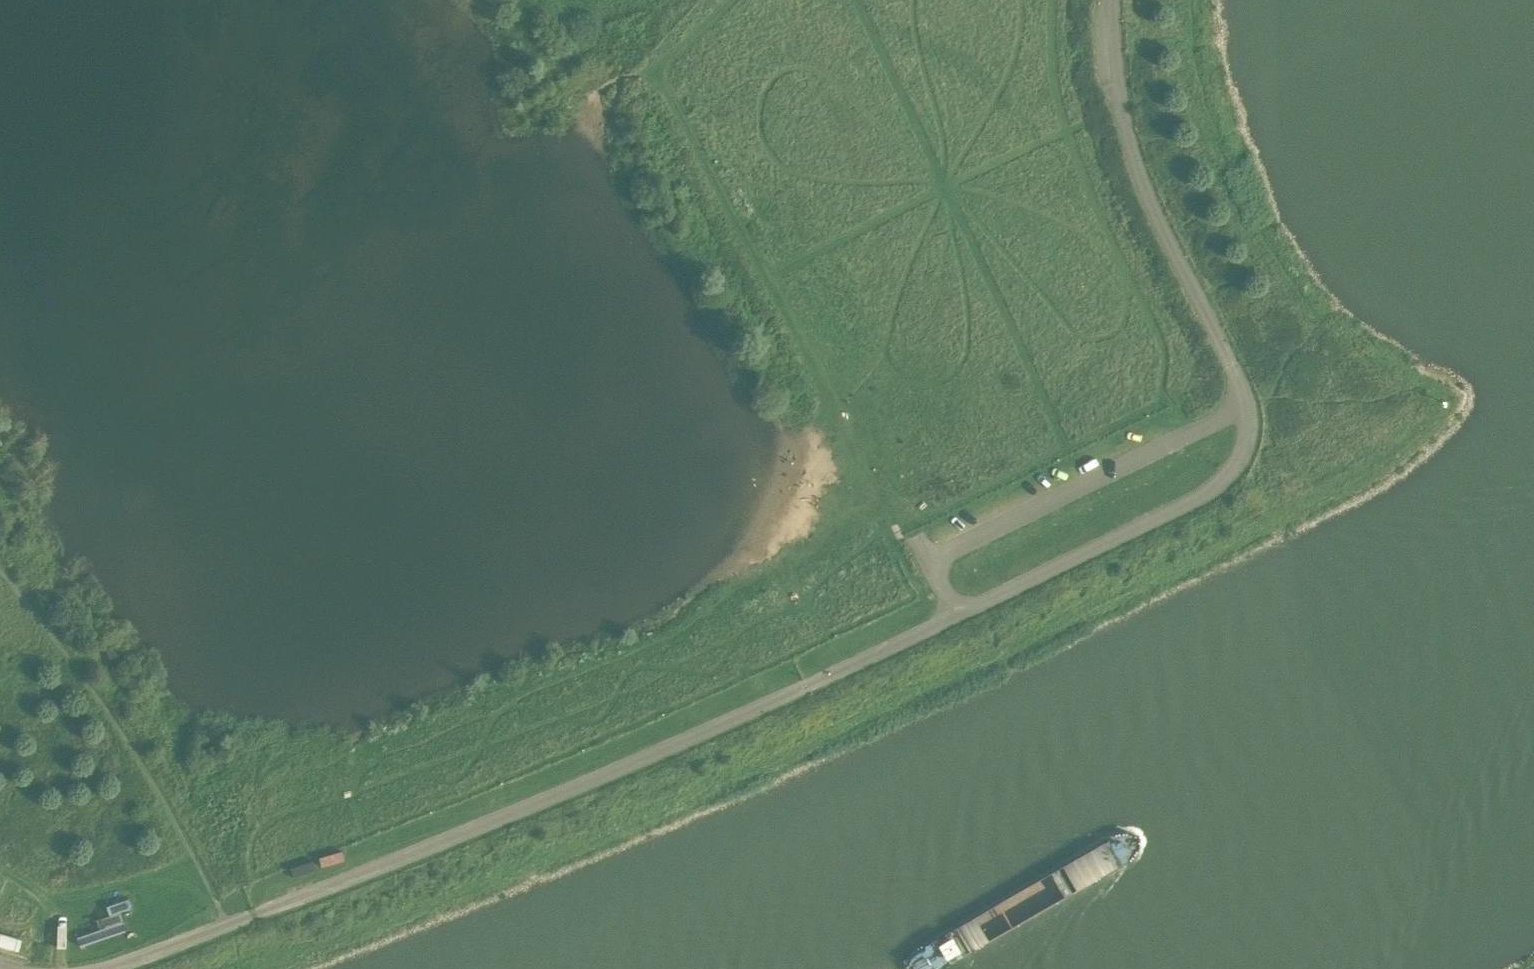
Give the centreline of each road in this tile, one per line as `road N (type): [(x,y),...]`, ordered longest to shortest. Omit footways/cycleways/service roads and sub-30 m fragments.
road 1 (unclassified): [(109,968),(543,800),(806,686),(1222,480),(1244,443),(1245,405),(1133,153),(1111,0)]

